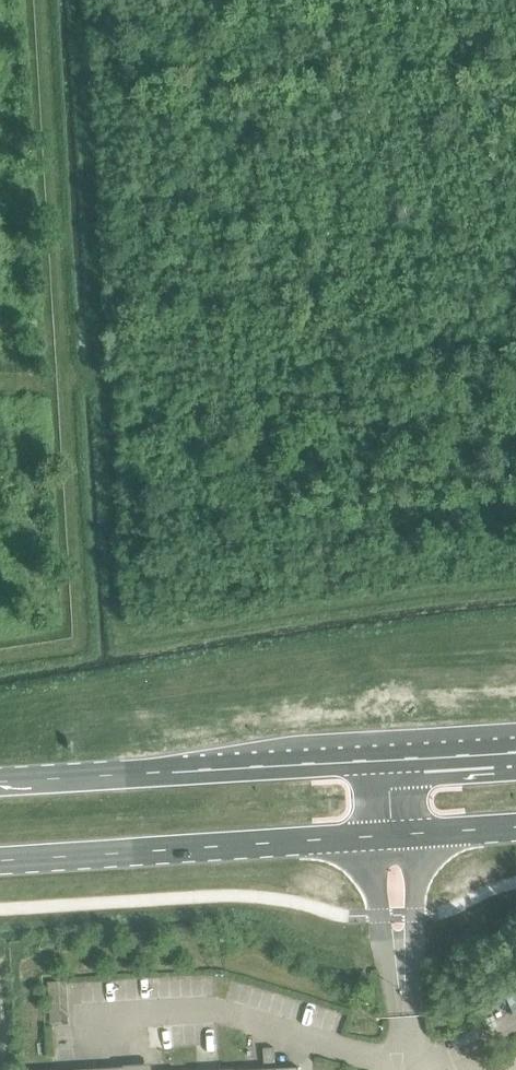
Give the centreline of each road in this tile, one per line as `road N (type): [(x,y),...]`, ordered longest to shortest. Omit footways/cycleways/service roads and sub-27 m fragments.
road 1 (primary): [(0,860),(515,827)]
road 2 (primary): [(515,745),(0,773)]

